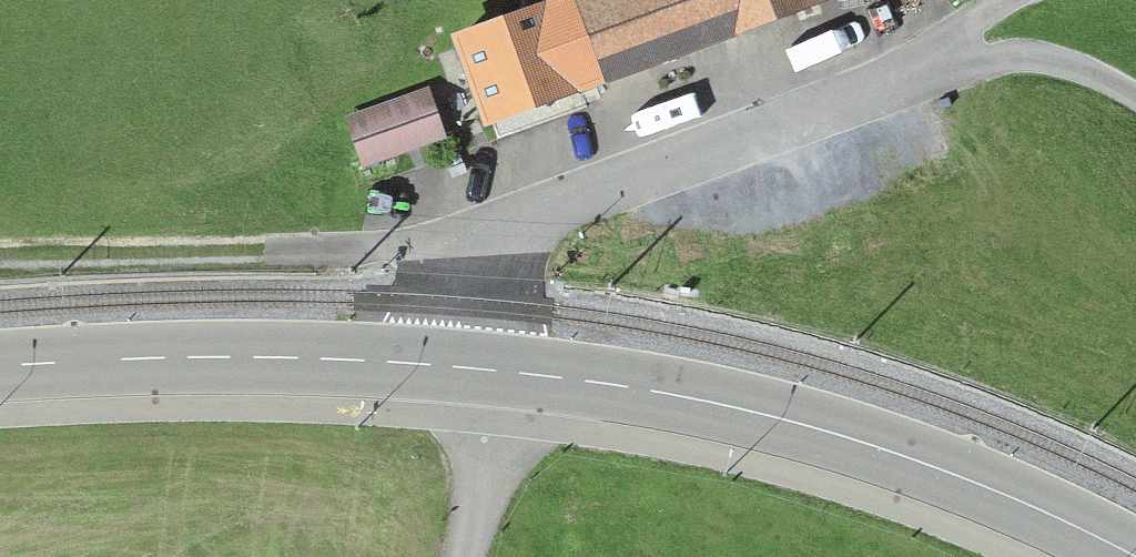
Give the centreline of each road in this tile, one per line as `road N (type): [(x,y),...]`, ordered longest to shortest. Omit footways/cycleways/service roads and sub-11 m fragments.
road 1 (secondary): [(1134,556),(915,461),(679,394),(475,367)]
road 2 (track): [(922,72),(475,242),(466,328),(475,367)]
road 3 (secondary): [(475,367),(235,356),(0,368)]
road 4 (track): [(475,242),(0,259)]
road 5 (track): [(1135,97),(1090,70),(1003,56),(922,72)]
road 6 (unclassified): [(475,367),(492,421),(468,556)]

